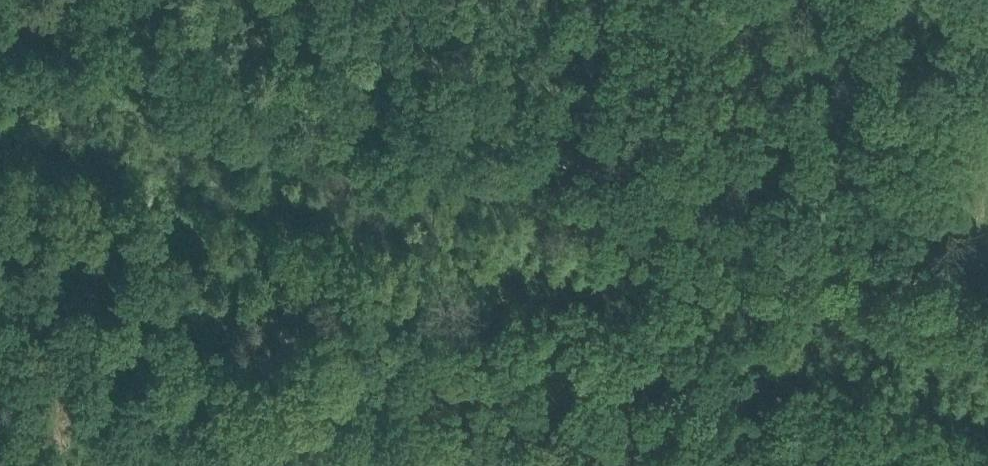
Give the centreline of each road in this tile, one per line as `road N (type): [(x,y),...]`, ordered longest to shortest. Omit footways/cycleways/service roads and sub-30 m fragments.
road 1 (track): [(0,182),(987,464)]
road 2 (track): [(17,0),(987,274)]

